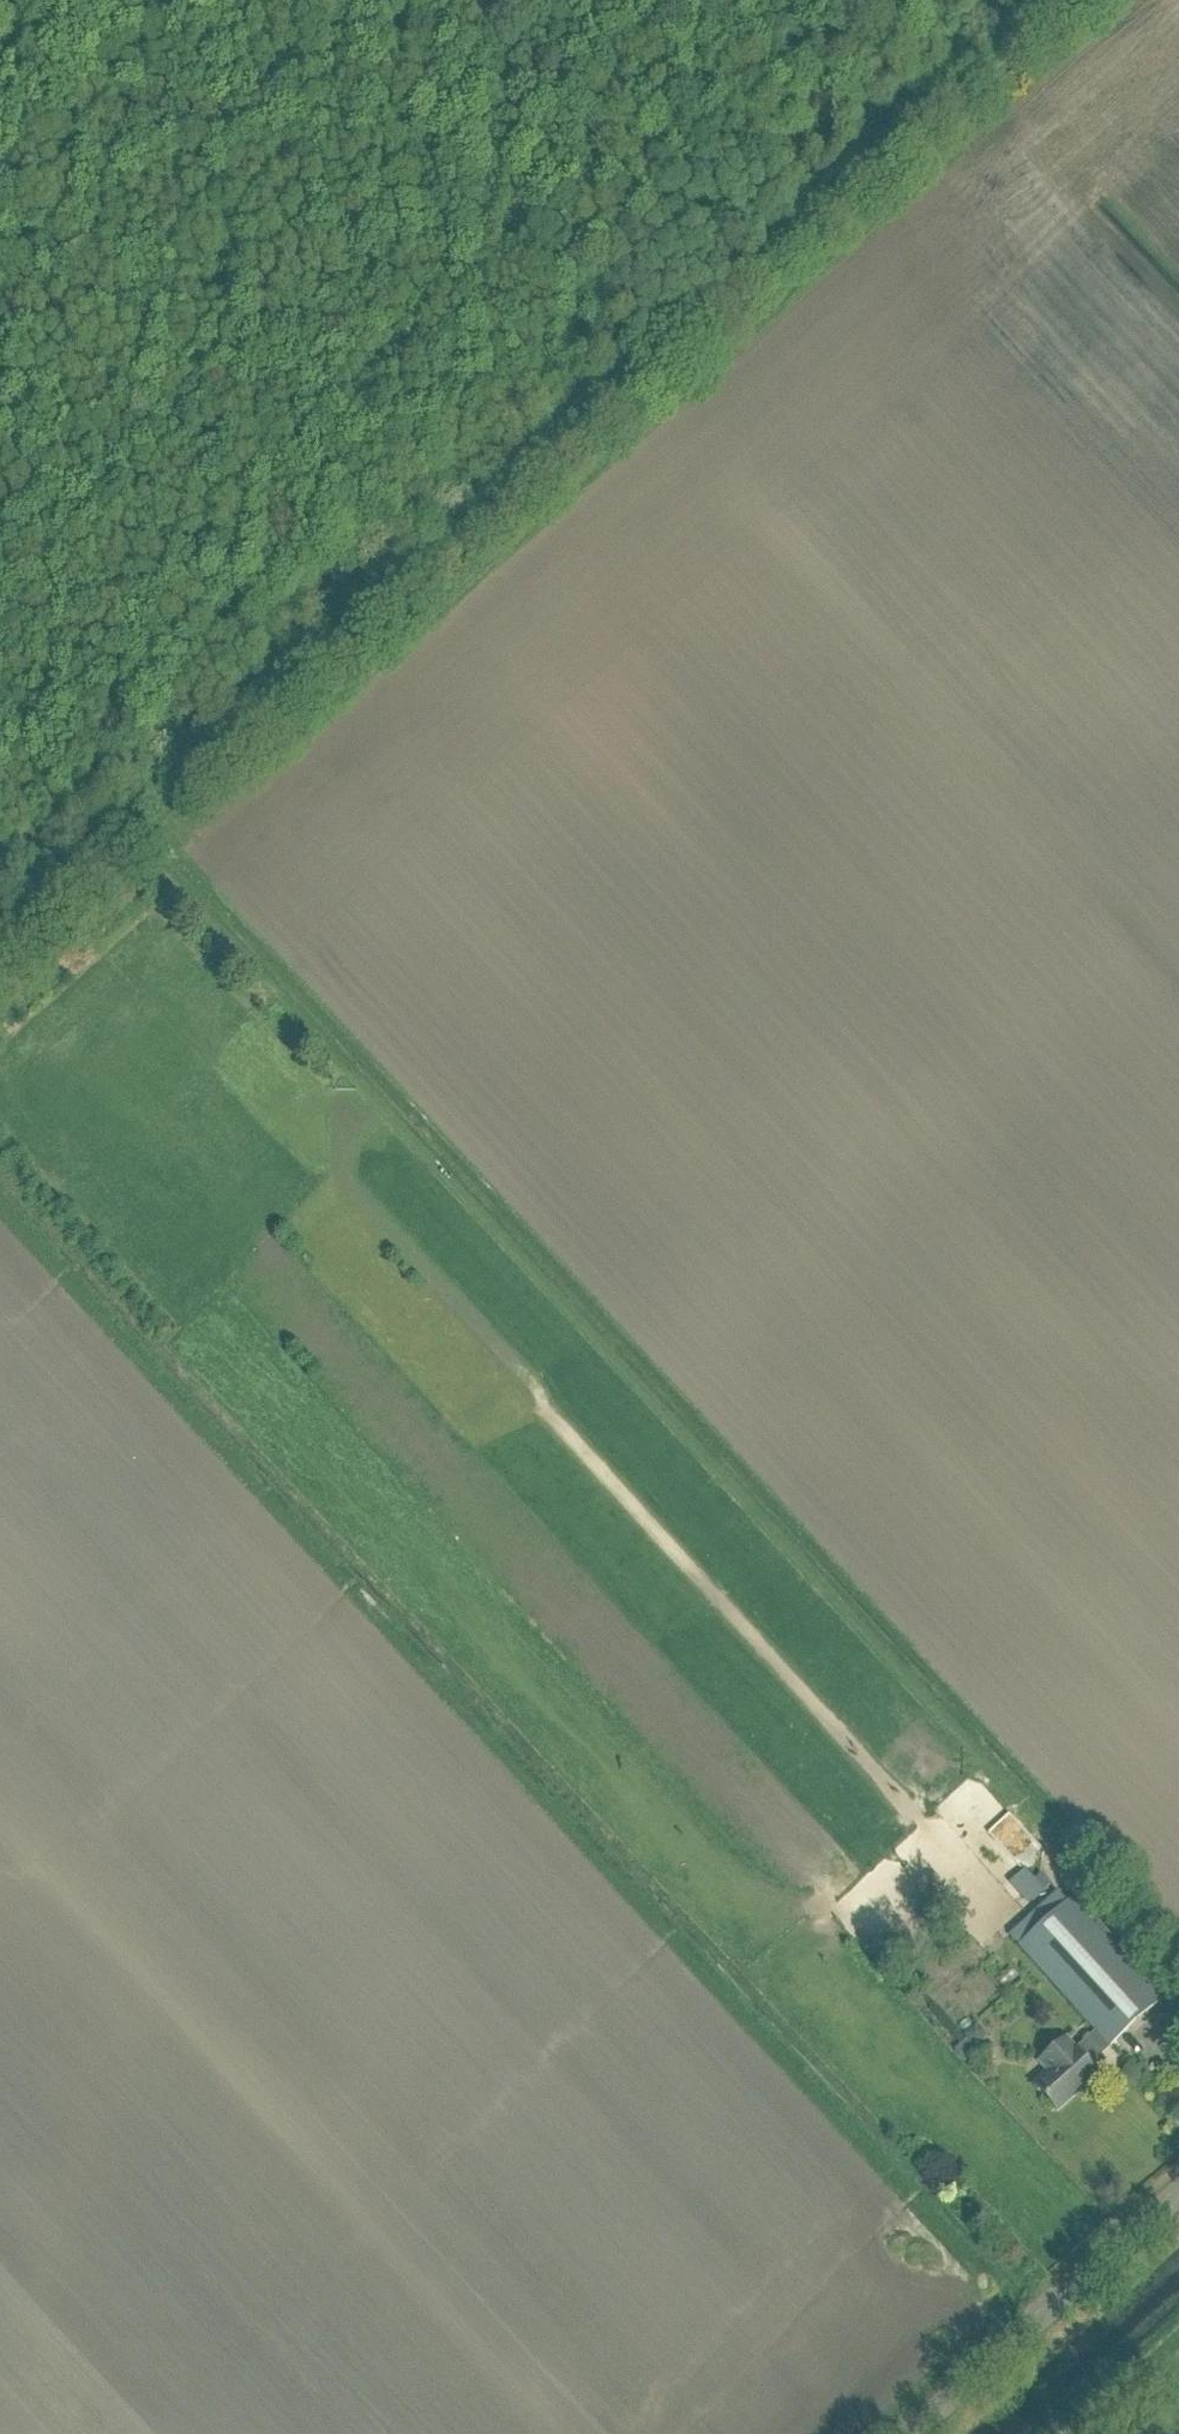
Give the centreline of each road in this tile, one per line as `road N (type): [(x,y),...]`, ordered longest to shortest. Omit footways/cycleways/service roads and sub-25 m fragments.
road 1 (track): [(0,958),(1072,0)]
road 2 (tertiary): [(908,2433),(1178,2192)]

